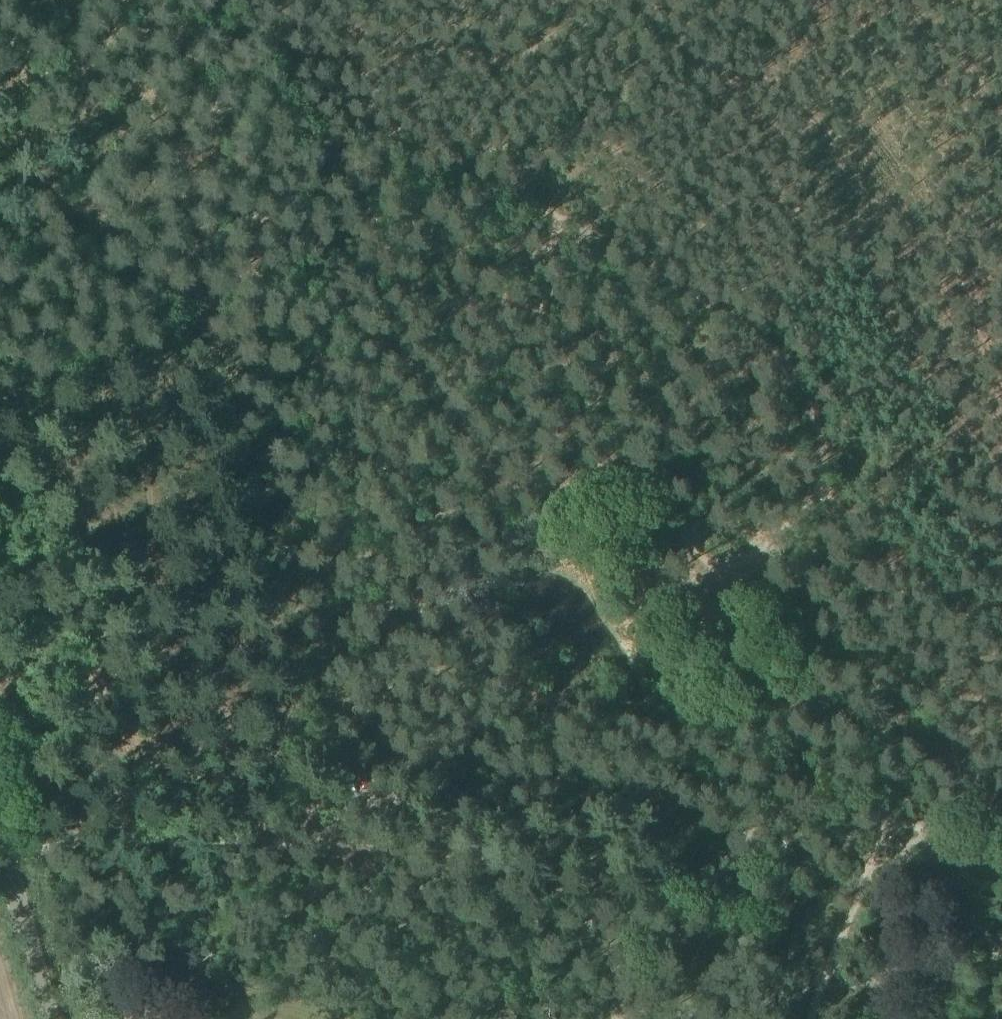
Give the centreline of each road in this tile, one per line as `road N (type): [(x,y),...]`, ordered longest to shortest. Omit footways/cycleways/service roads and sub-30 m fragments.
road 1 (track): [(729,570),(690,549),(638,498),(530,507),(510,517),(505,549),(485,579),(486,628),(499,661),(486,689),(435,743),(432,805),(390,822)]
road 2 (track): [(29,399),(32,448),(95,508),(128,601),(103,660),(110,691),(162,766),(129,811),(131,837)]
road 3 (track): [(364,160),(262,230),(255,301),(234,336),(195,361),(113,385),(0,404)]
road 4 (track): [(456,200),(475,303),(465,362),(469,414),(489,460),(513,486),(629,496)]
road 5 (track): [(824,482),(946,614),(959,644),(956,674),(901,824)]
road 6 (track): [(824,482),(744,564),(729,570),(757,675),(742,686),(728,726),(729,759),(702,812)]
road 7 (track): [(573,0),(519,47),(454,37),(398,55),(333,54),(307,66),(293,88)]
road 8 (track): [(0,134),(116,220),(173,295),(195,361)]
road 9 (track): [(1001,499),(947,531),(757,675)]
road 10 (track): [(732,0),(510,190)]
road 11 (track): [(238,0),(256,25),(269,72),(364,160)]
road 12 (unclassified): [(43,1018),(0,858)]
road 13 (track): [(364,160),(416,197),(456,200),(510,190)]

